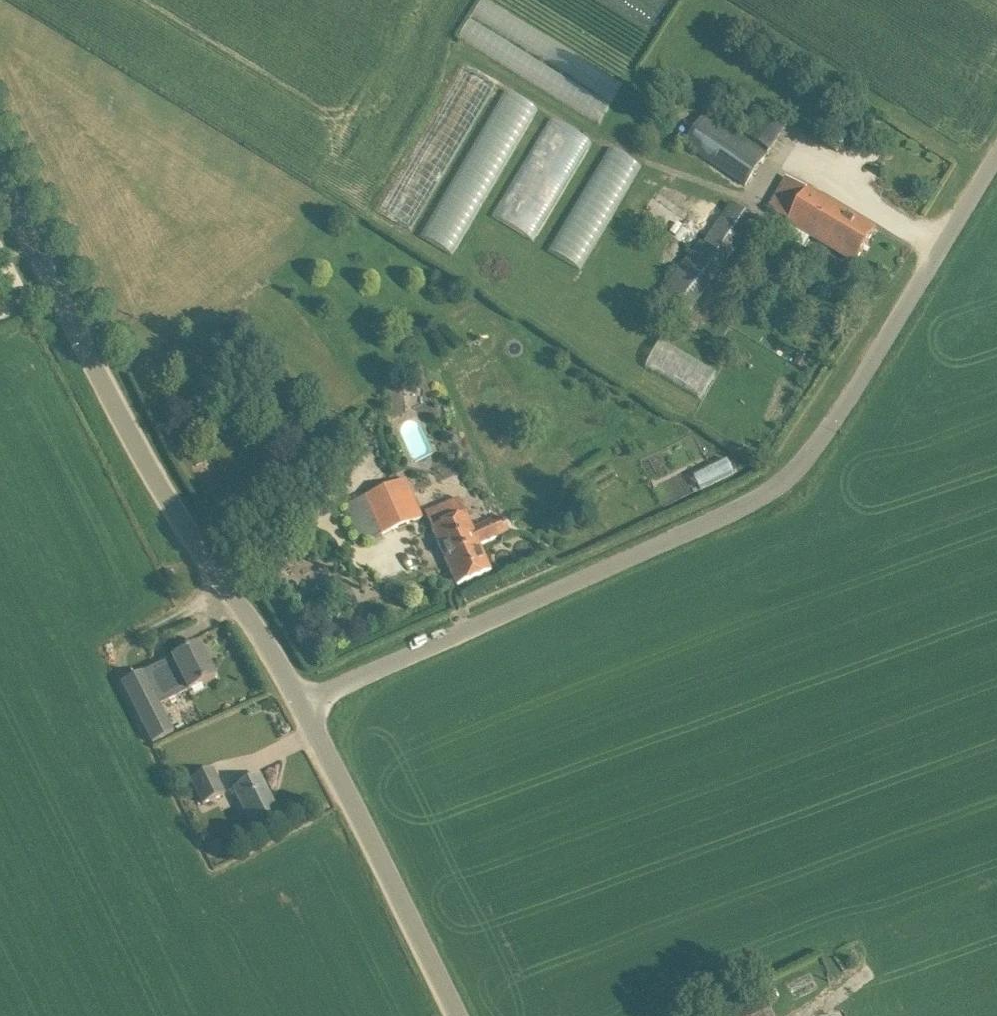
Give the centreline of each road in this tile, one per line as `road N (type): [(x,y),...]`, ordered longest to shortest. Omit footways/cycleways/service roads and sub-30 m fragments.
road 1 (unclassified): [(301,704),(784,484),(833,424),(996,156)]
road 2 (unclassified): [(301,704),(121,421),(0,184)]
road 3 (unclassified): [(457,1015),(301,704)]

